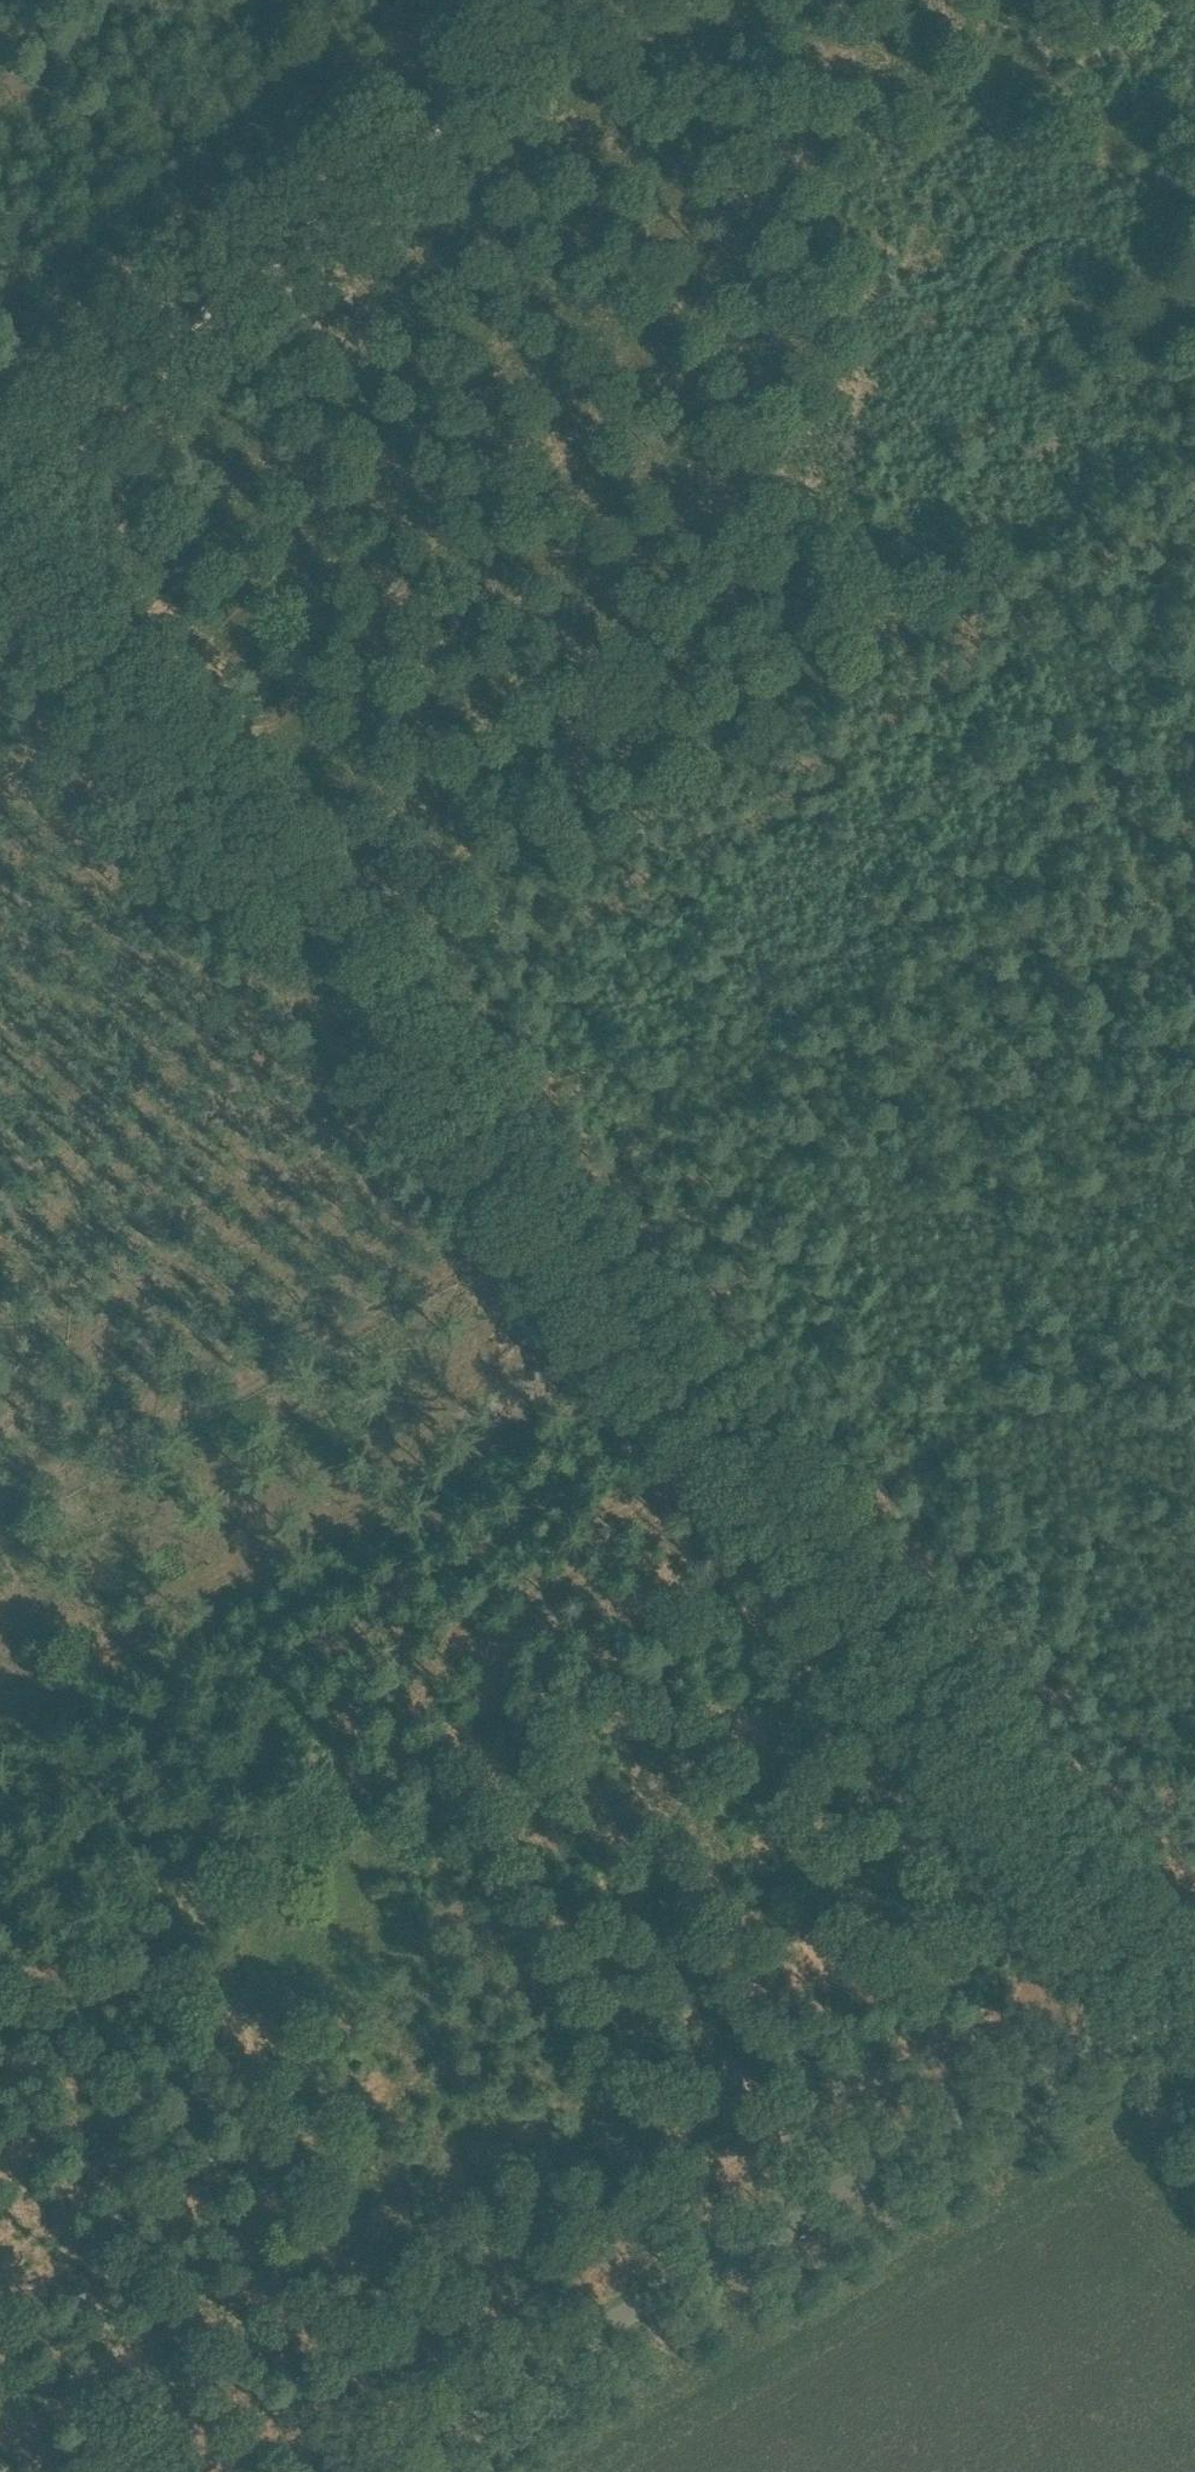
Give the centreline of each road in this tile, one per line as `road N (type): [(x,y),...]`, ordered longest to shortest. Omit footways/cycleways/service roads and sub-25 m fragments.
road 1 (track): [(0,535),(1194,2015)]
road 2 (unclassified): [(392,2471),(1194,2009)]
road 3 (track): [(0,471),(590,0)]

